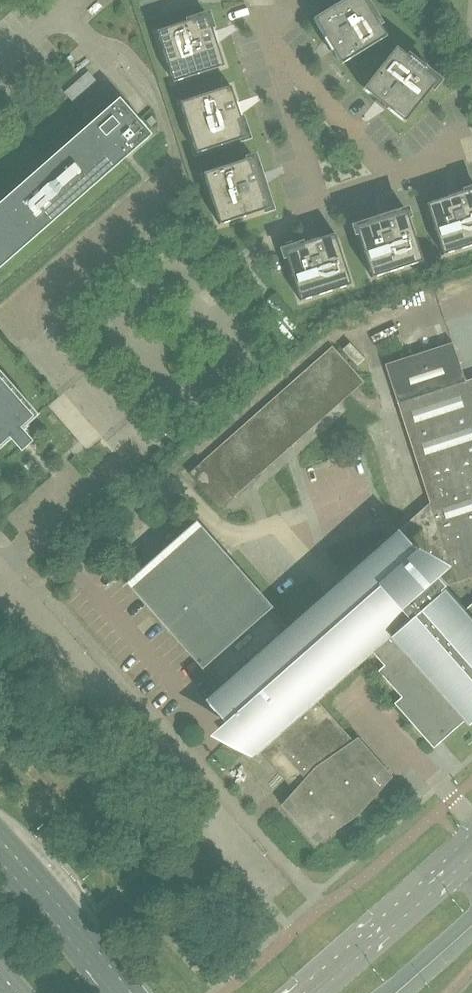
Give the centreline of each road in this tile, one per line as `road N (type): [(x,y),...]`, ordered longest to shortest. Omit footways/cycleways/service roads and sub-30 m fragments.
road 1 (unclassified): [(270,886),(0,572)]
road 2 (tertiary): [(471,848),(311,992)]
road 3 (primary): [(112,992),(0,860)]

